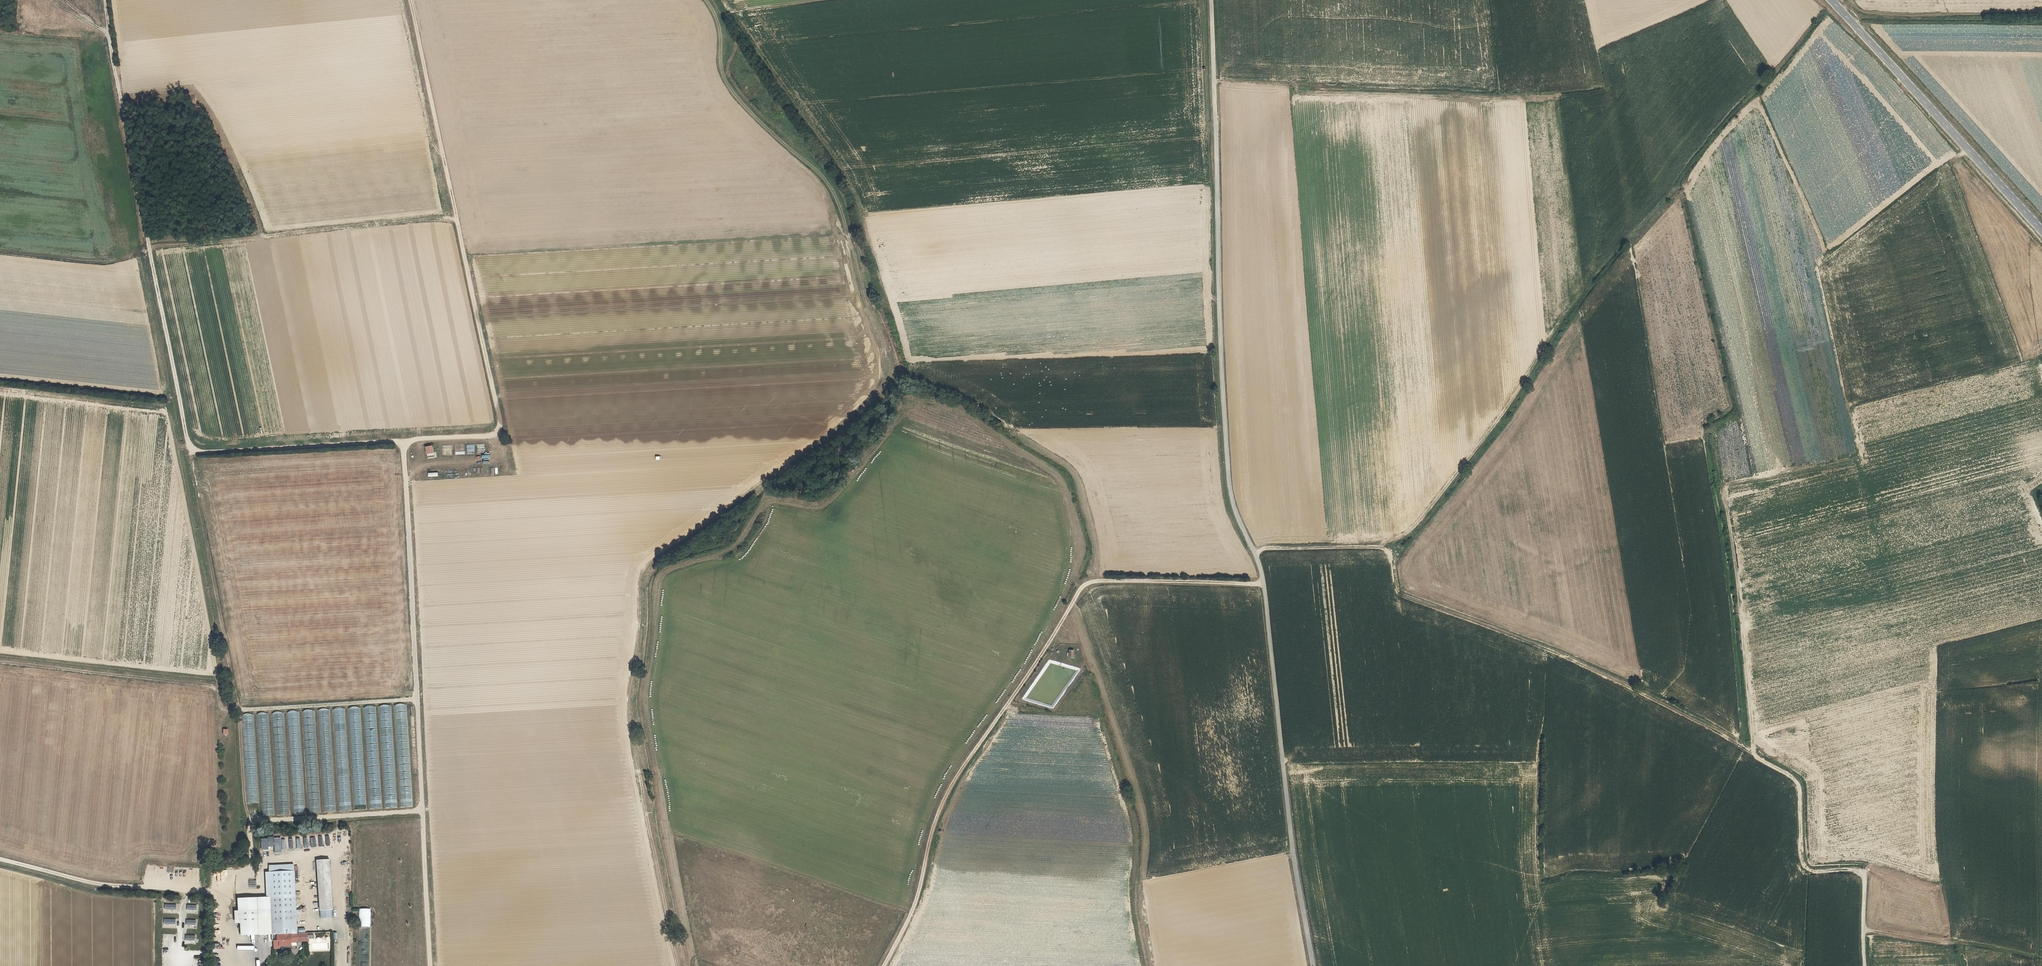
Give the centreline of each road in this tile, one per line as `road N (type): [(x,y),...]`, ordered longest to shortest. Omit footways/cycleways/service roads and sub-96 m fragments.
road 1 (track): [(106,0),(187,430),(196,455),(220,458),(505,436),(407,0)]
road 2 (unclassified): [(1317,965),(1285,777),(1265,583),(1232,476),(1211,0)]
road 3 (track): [(1254,549),(1389,551),(1399,596),(1586,668),(1795,779),(1801,863),(1818,873),(1857,870),(1865,879),(1862,928),(1963,943)]
road 4 (track): [(883,965),(917,895),(947,796),(1083,587),(1265,583)]
road 5 (track): [(409,444),(434,965)]
road 6 (tertiary): [(2041,232),(1829,0)]
road 7 (track): [(208,890),(126,888),(0,858)]

